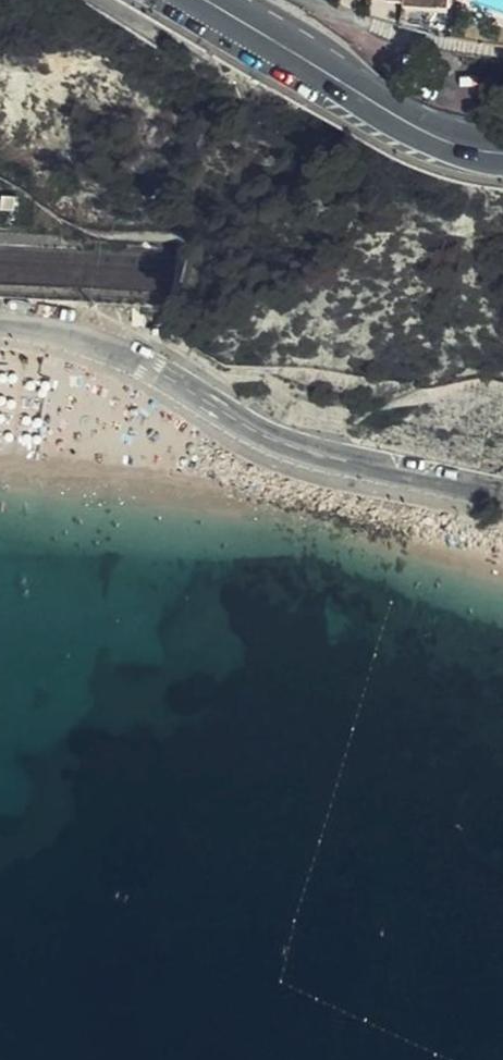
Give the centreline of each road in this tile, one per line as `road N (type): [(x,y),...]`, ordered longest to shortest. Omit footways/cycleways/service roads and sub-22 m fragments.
road 1 (secondary): [(203,0),(408,122),(451,142),(502,152)]

